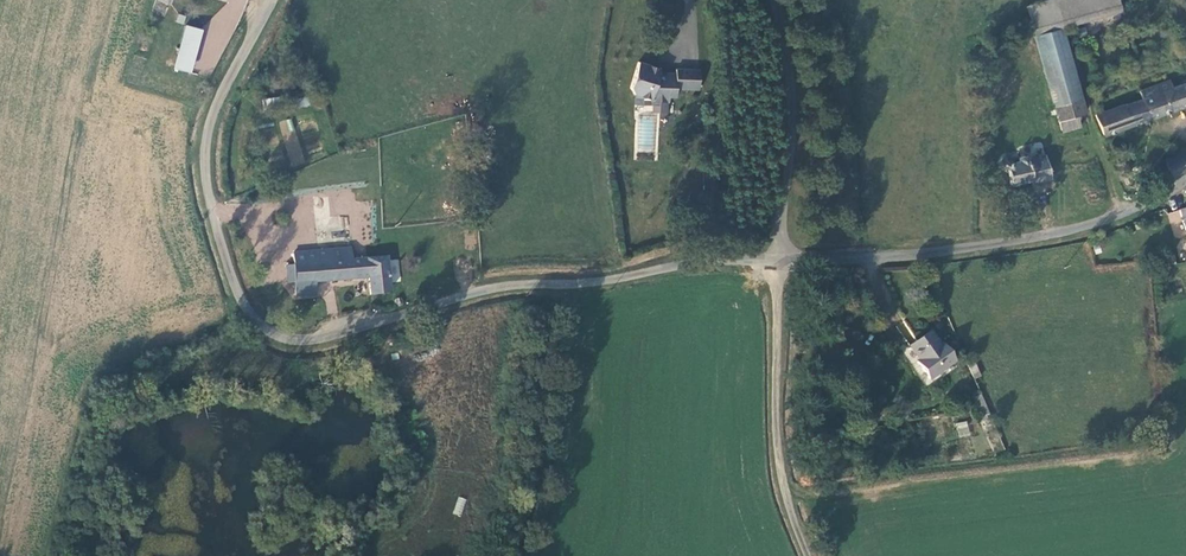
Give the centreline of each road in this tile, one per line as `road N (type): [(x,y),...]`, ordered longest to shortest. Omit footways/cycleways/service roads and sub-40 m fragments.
road 1 (unclassified): [(273,0),(218,99),(203,174),(247,309),(263,328),(296,342),(517,284),(734,258),(905,255),(1081,229),(1185,181)]
road 2 (track): [(777,261),(778,449),(808,555)]

